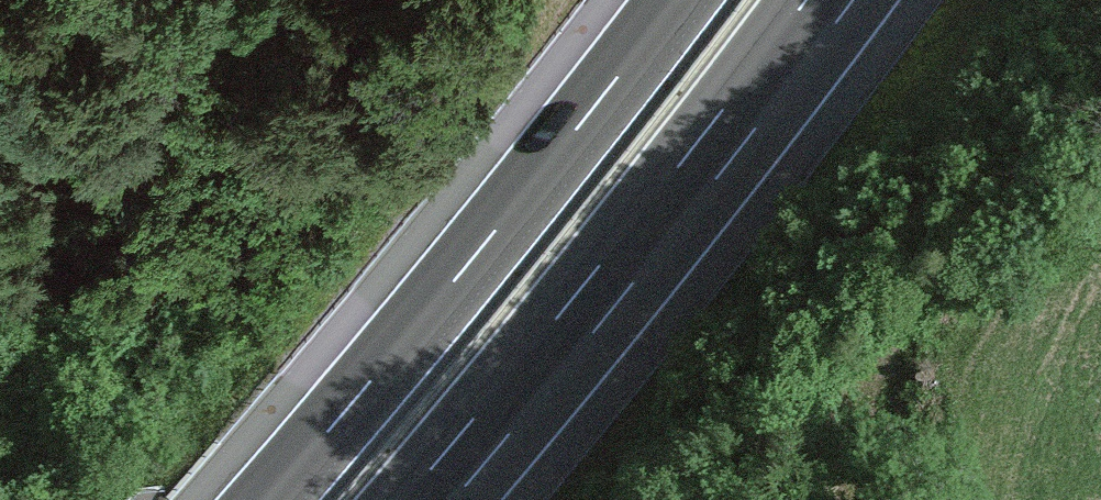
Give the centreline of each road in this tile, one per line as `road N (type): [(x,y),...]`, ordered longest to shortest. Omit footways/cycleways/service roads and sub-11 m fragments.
road 1 (motorway): [(682,0),(368,389),(268,499)]
road 2 (motorway): [(434,499),(835,0)]

